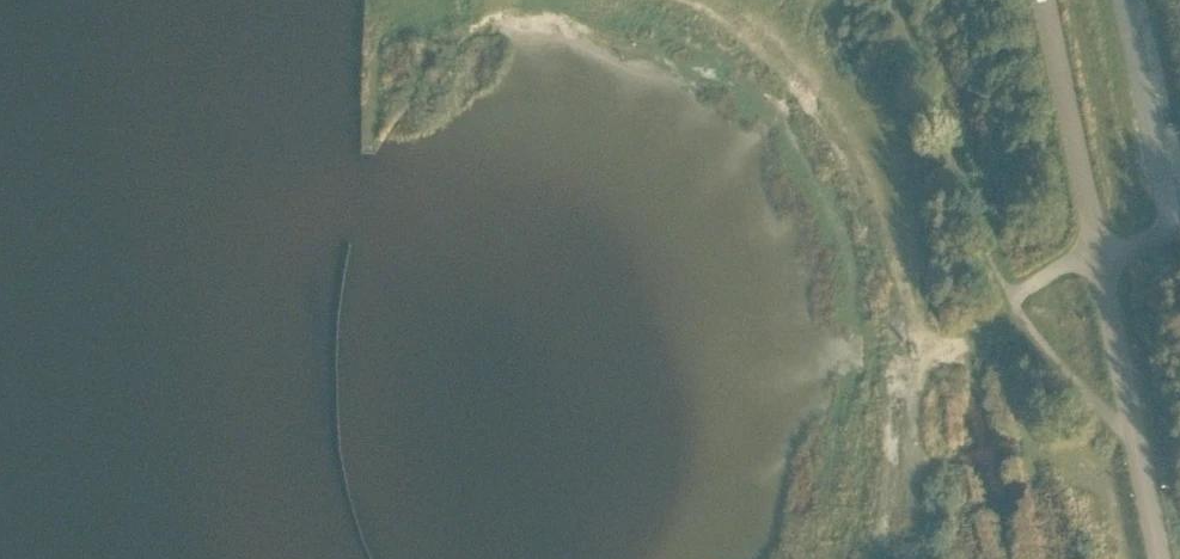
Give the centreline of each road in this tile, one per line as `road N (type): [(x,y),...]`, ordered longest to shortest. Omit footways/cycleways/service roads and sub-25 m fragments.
road 1 (unclassified): [(1163,558),(1045,0)]

